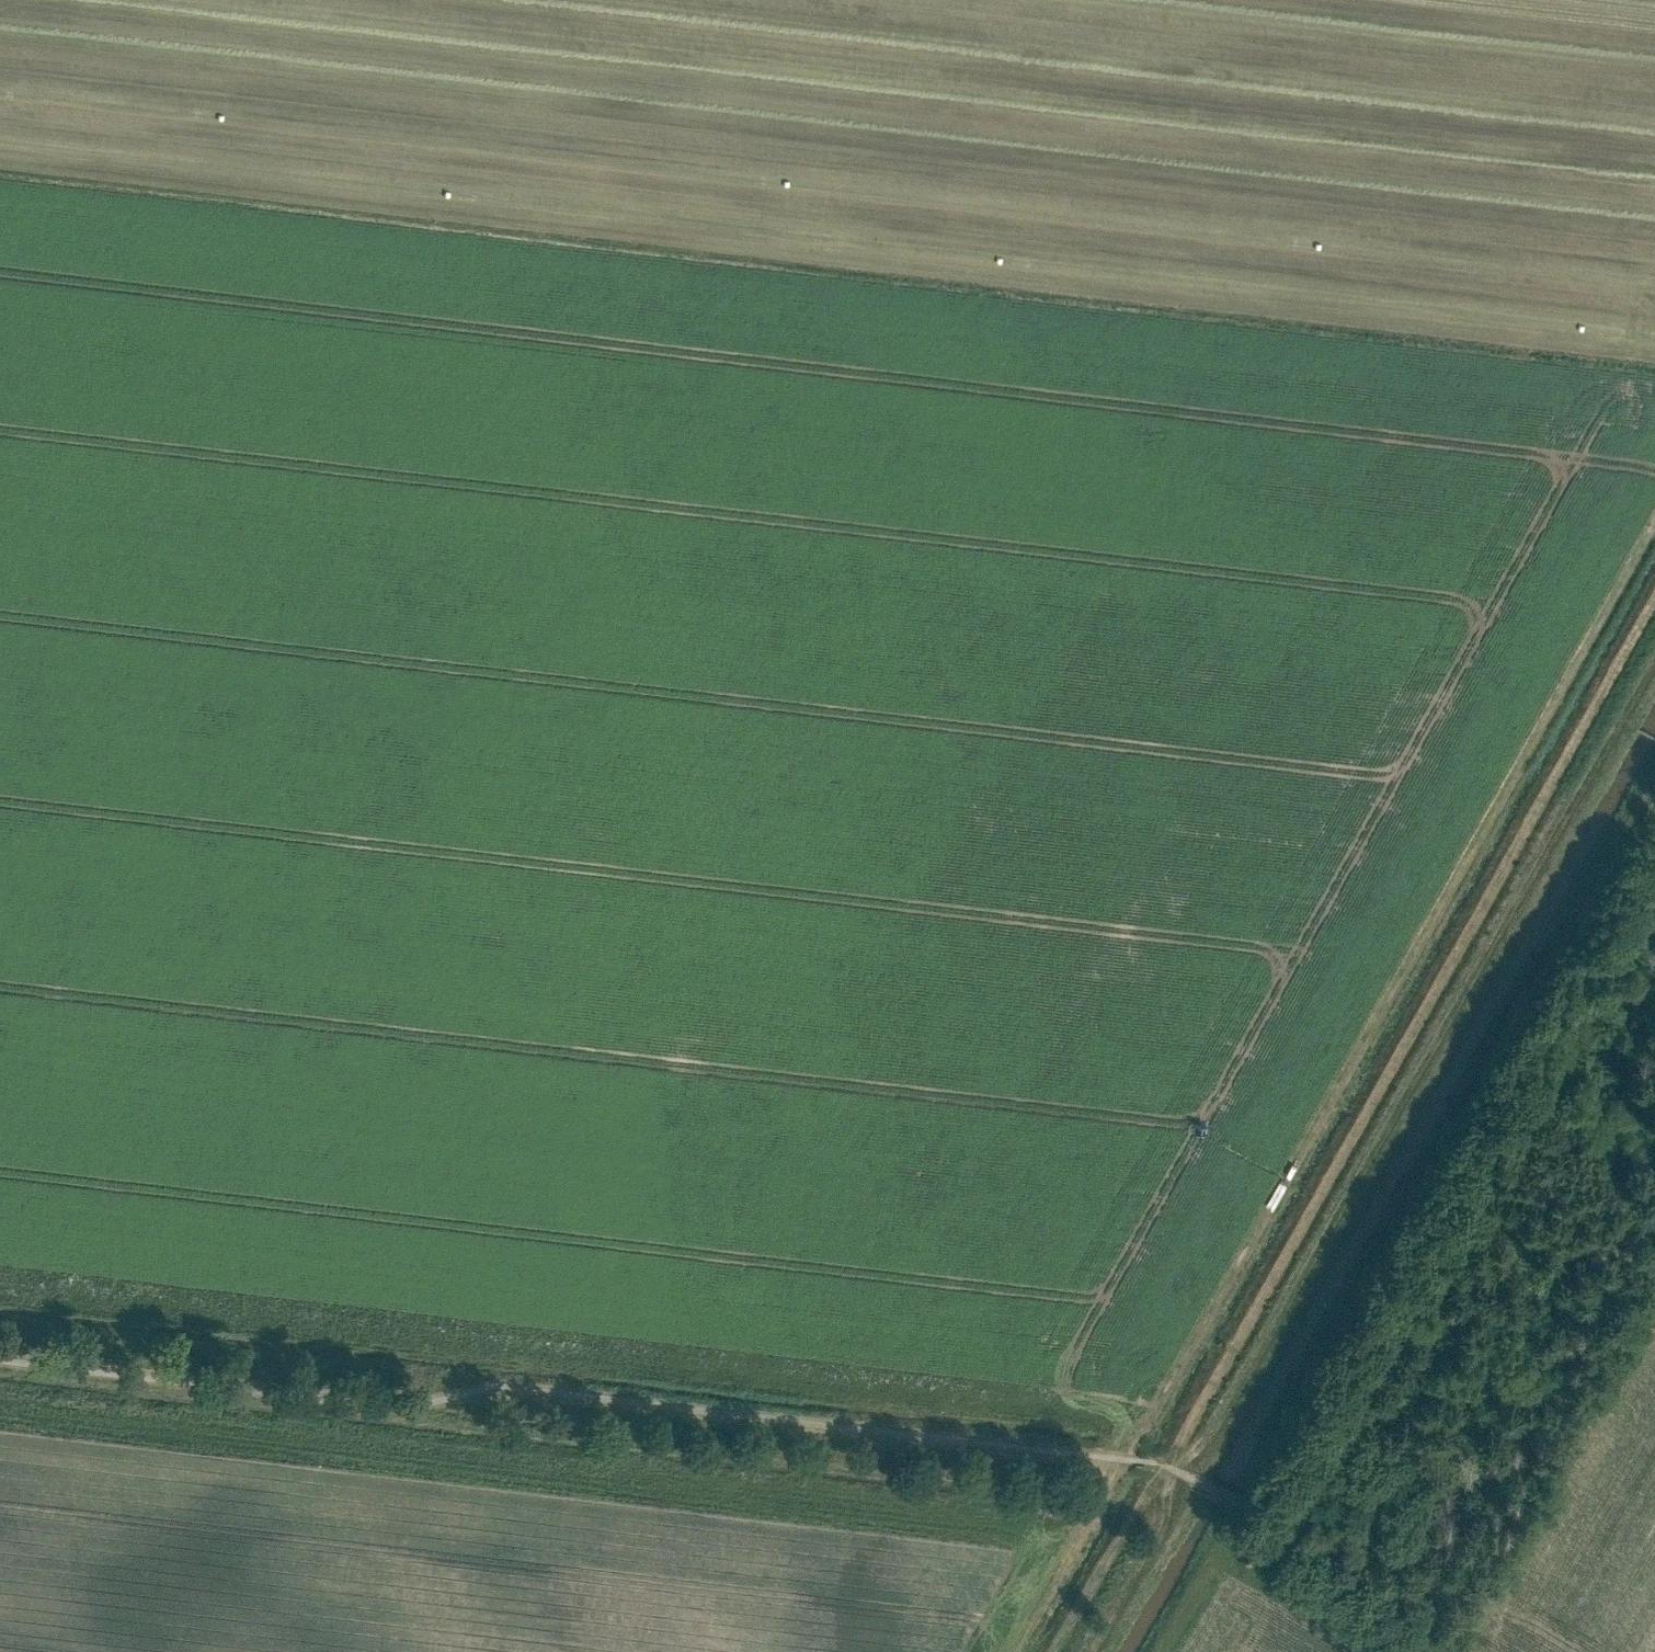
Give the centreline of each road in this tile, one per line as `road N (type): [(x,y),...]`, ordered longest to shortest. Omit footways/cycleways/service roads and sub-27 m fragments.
road 1 (track): [(1654,657),(1216,1428),(1182,1472)]
road 2 (track): [(1242,1503),(1253,1552),(1272,1573),(1410,1651)]
road 3 (track): [(1182,1472),(1162,1526),(1087,1651)]

